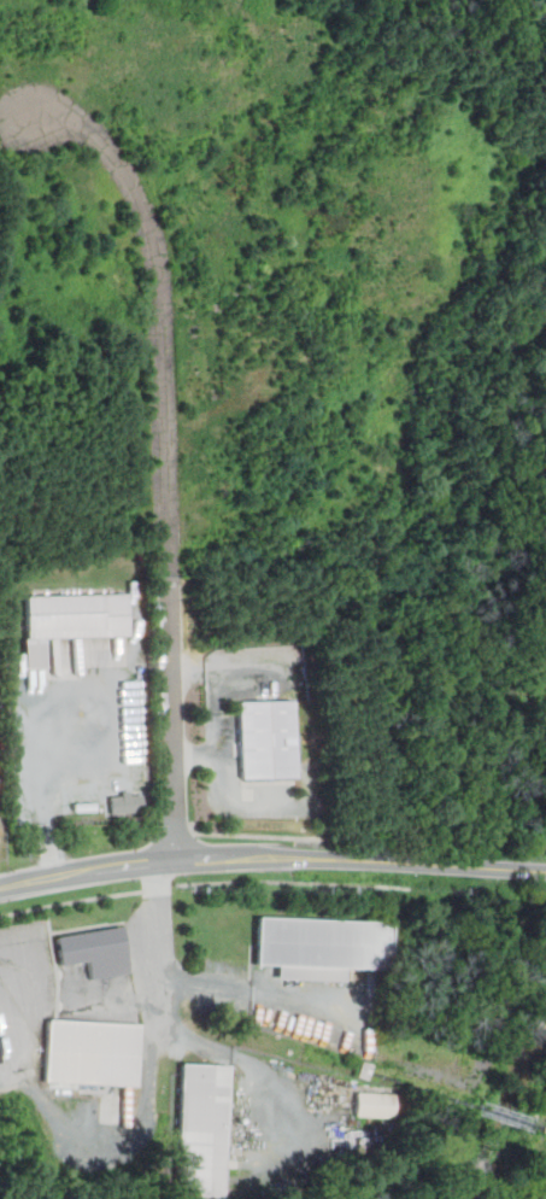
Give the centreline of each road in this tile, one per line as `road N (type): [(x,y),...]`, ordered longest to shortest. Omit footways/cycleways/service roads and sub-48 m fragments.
road 1 (tertiary): [(0,888),(236,858),(545,871)]
road 2 (residential): [(170,577),(163,271),(151,223),(133,180),(84,129),(69,121),(28,122)]
road 3 (residential): [(176,861),(170,577)]

